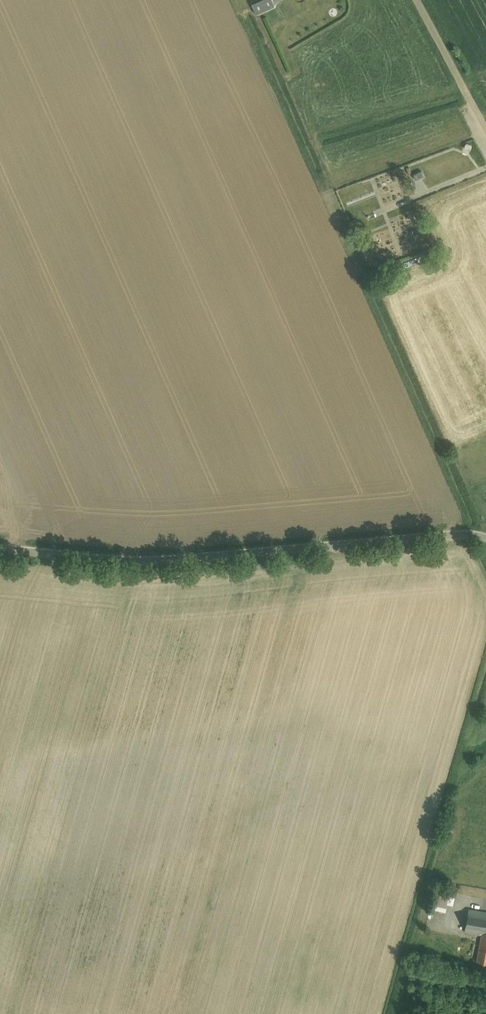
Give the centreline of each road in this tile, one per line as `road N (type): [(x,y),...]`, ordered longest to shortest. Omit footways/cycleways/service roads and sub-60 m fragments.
road 1 (unclassified): [(471,535),(180,562),(0,547)]
road 2 (unclassified): [(485,124),(421,0)]

